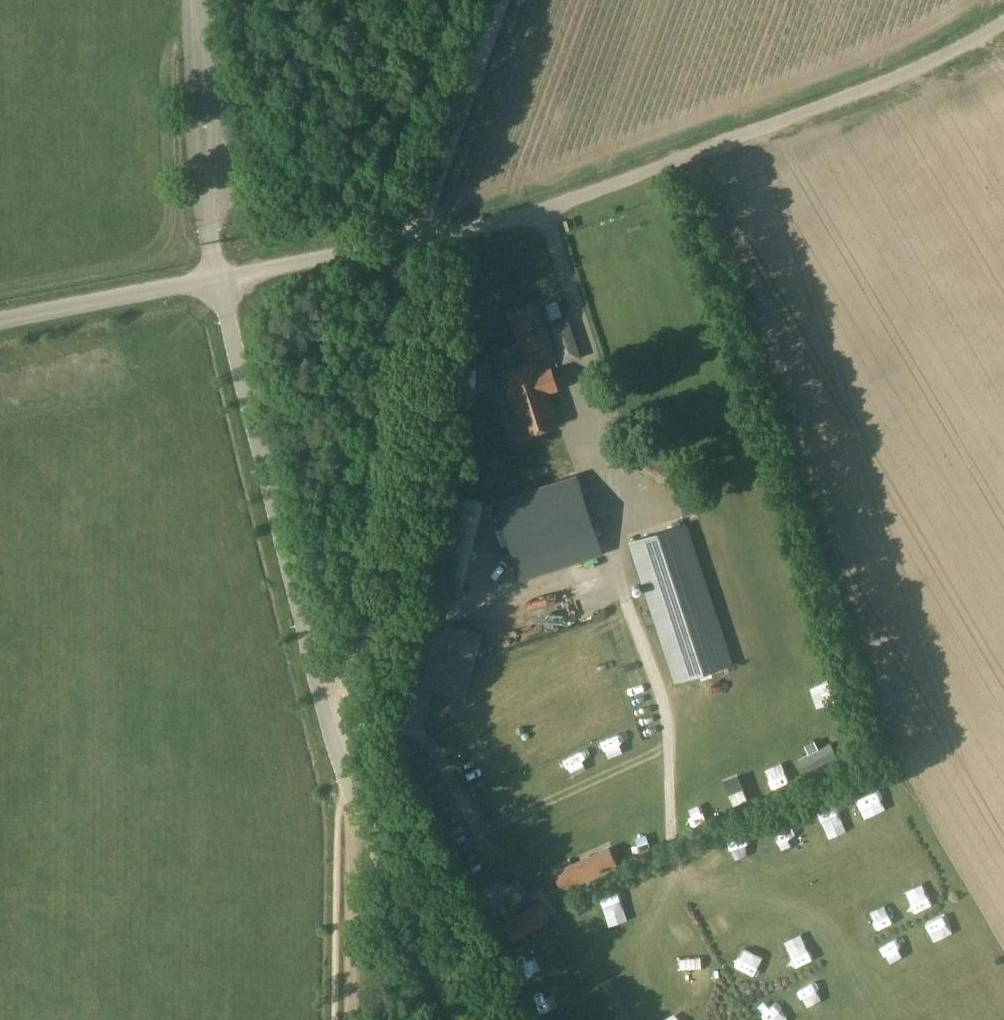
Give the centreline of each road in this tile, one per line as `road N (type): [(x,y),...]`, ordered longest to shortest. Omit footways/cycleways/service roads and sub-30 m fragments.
road 1 (unclassified): [(460,1019),(380,860),(330,728),(217,277)]
road 2 (unclassified): [(412,240),(543,211),(932,62),(1003,22)]
road 3 (track): [(887,737),(694,155)]
road 4 (track): [(347,776),(412,240)]
road 5 (track): [(250,0),(259,120),(317,211),(335,215),(381,193),(449,0)]
road 6 (track): [(0,291),(131,264),(161,243),(168,215),(164,82),(190,40)]
road 7 (track): [(678,872),(670,730),(626,600)]
road 8 (unclassified): [(412,240),(498,0)]
road 9 (track): [(347,776),(347,1019)]
road 10 (track): [(330,728),(350,721),(424,738),(490,856)]
road 11 (unclassified): [(0,319),(217,277)]
road 12 (unclassified): [(217,277),(412,240)]

